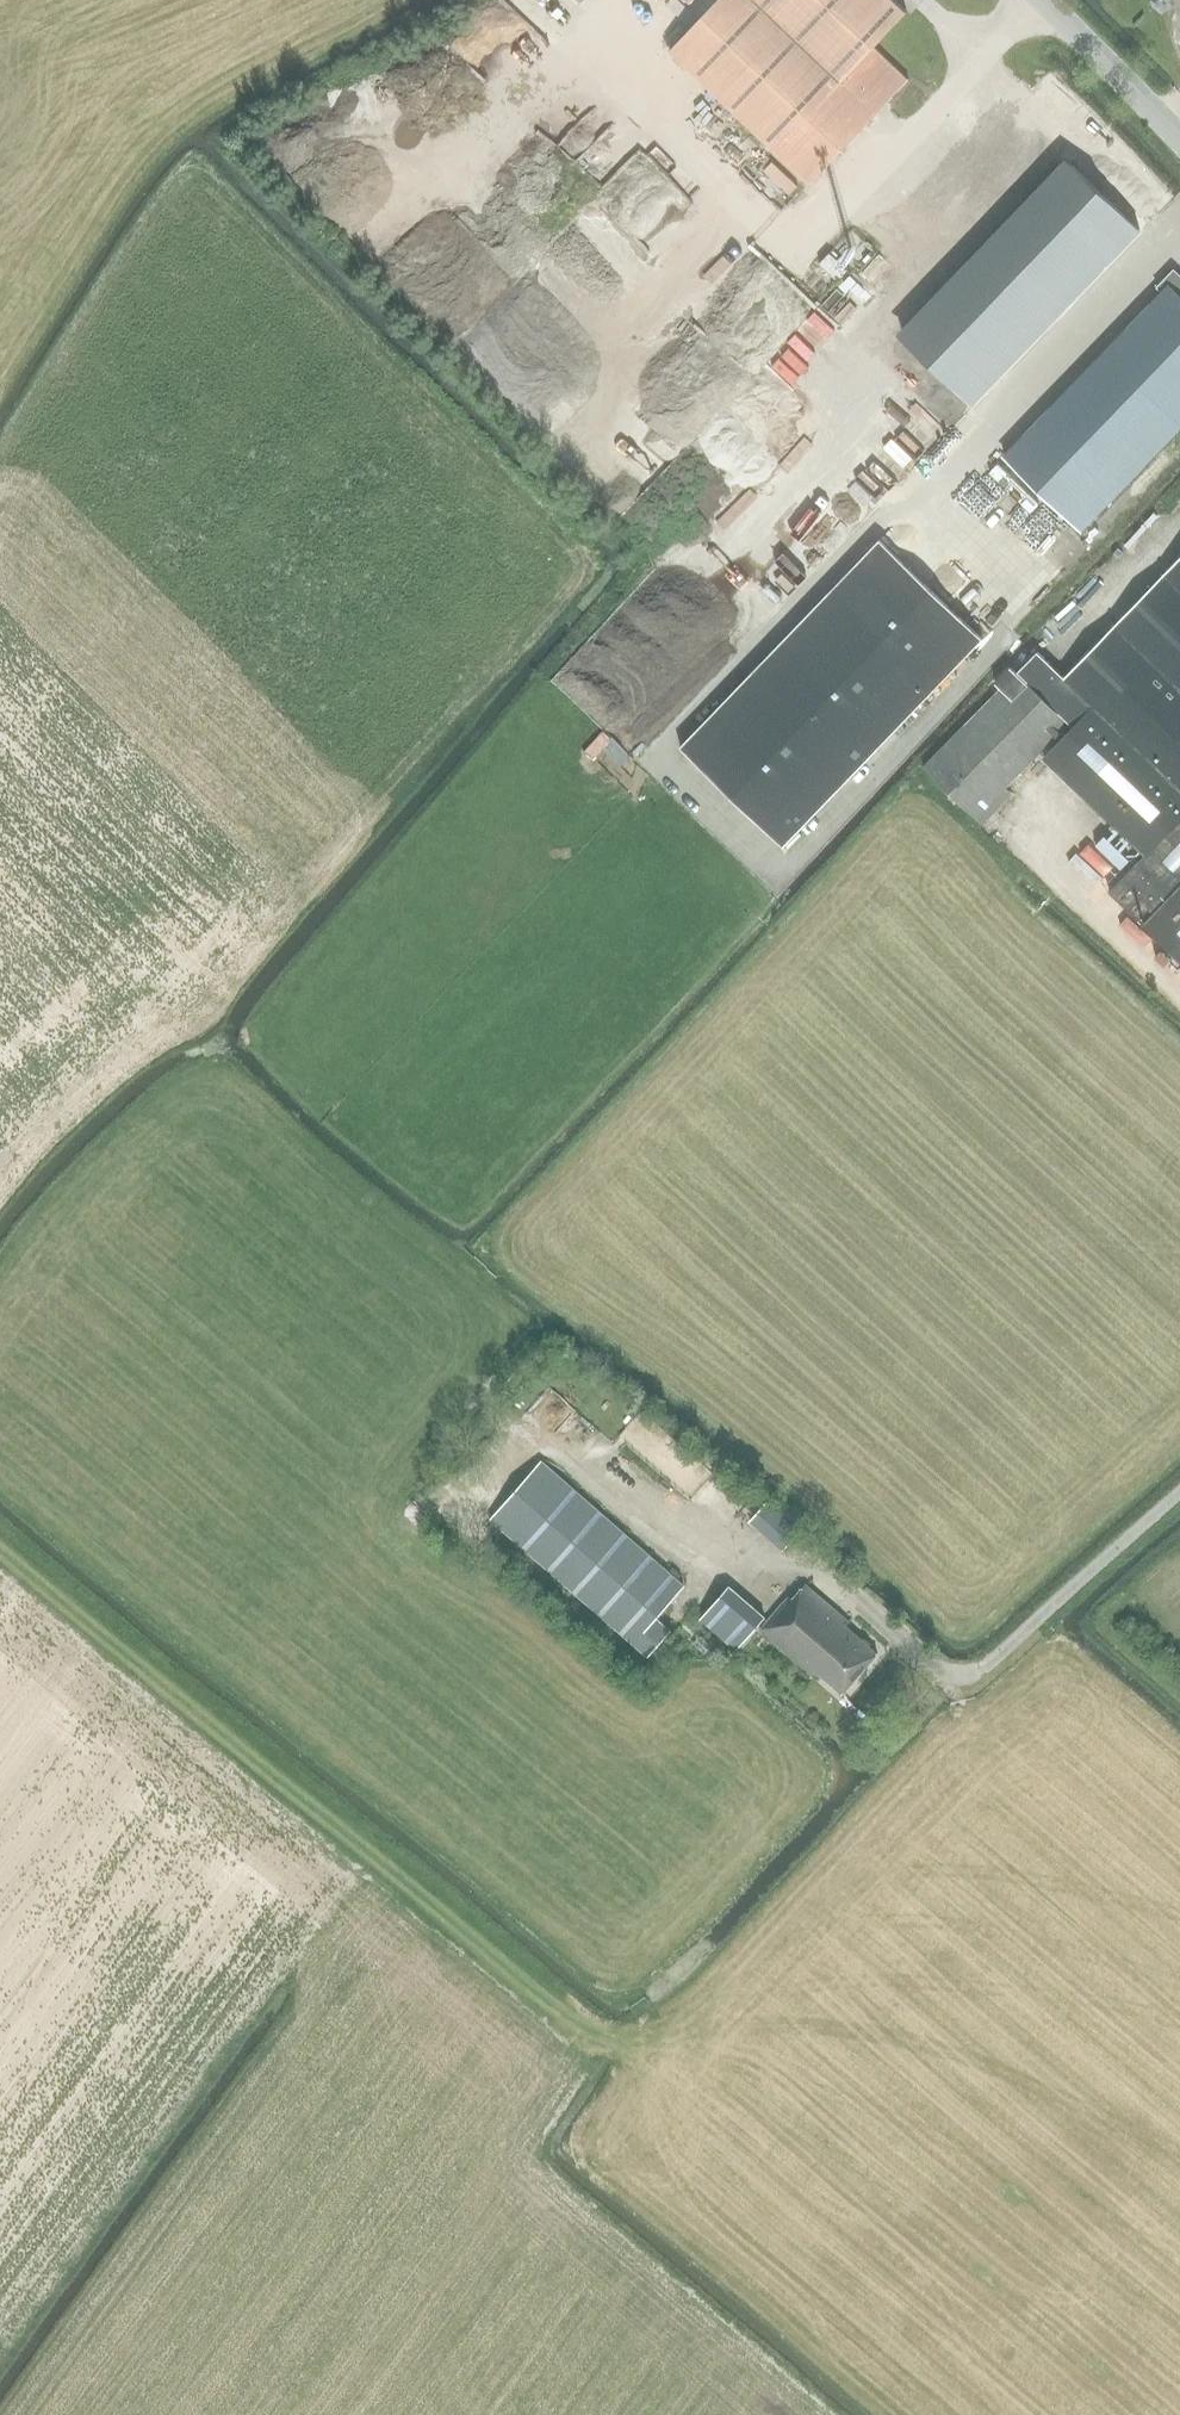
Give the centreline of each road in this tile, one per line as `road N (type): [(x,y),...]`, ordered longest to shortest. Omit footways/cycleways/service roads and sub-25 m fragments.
road 1 (track): [(0,1538),(586,2028)]
road 2 (unclassified): [(983,1657),(1179,1489)]
road 3 (tertiary): [(1179,137),(1042,0)]

